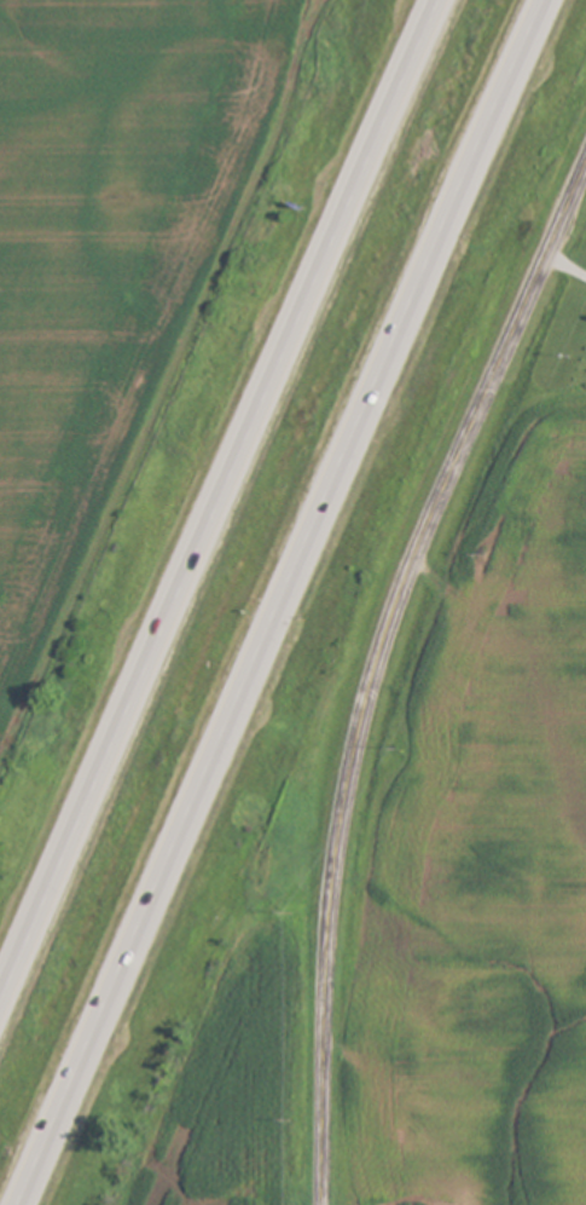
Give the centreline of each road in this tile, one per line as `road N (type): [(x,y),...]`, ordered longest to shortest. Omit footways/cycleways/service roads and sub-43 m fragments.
road 1 (motorway): [(26,1204),(549,0)]
road 2 (motorway): [(439,0),(0,1005)]
road 3 (residential): [(585,164),(406,581),(369,688),(337,848),(324,1204)]

